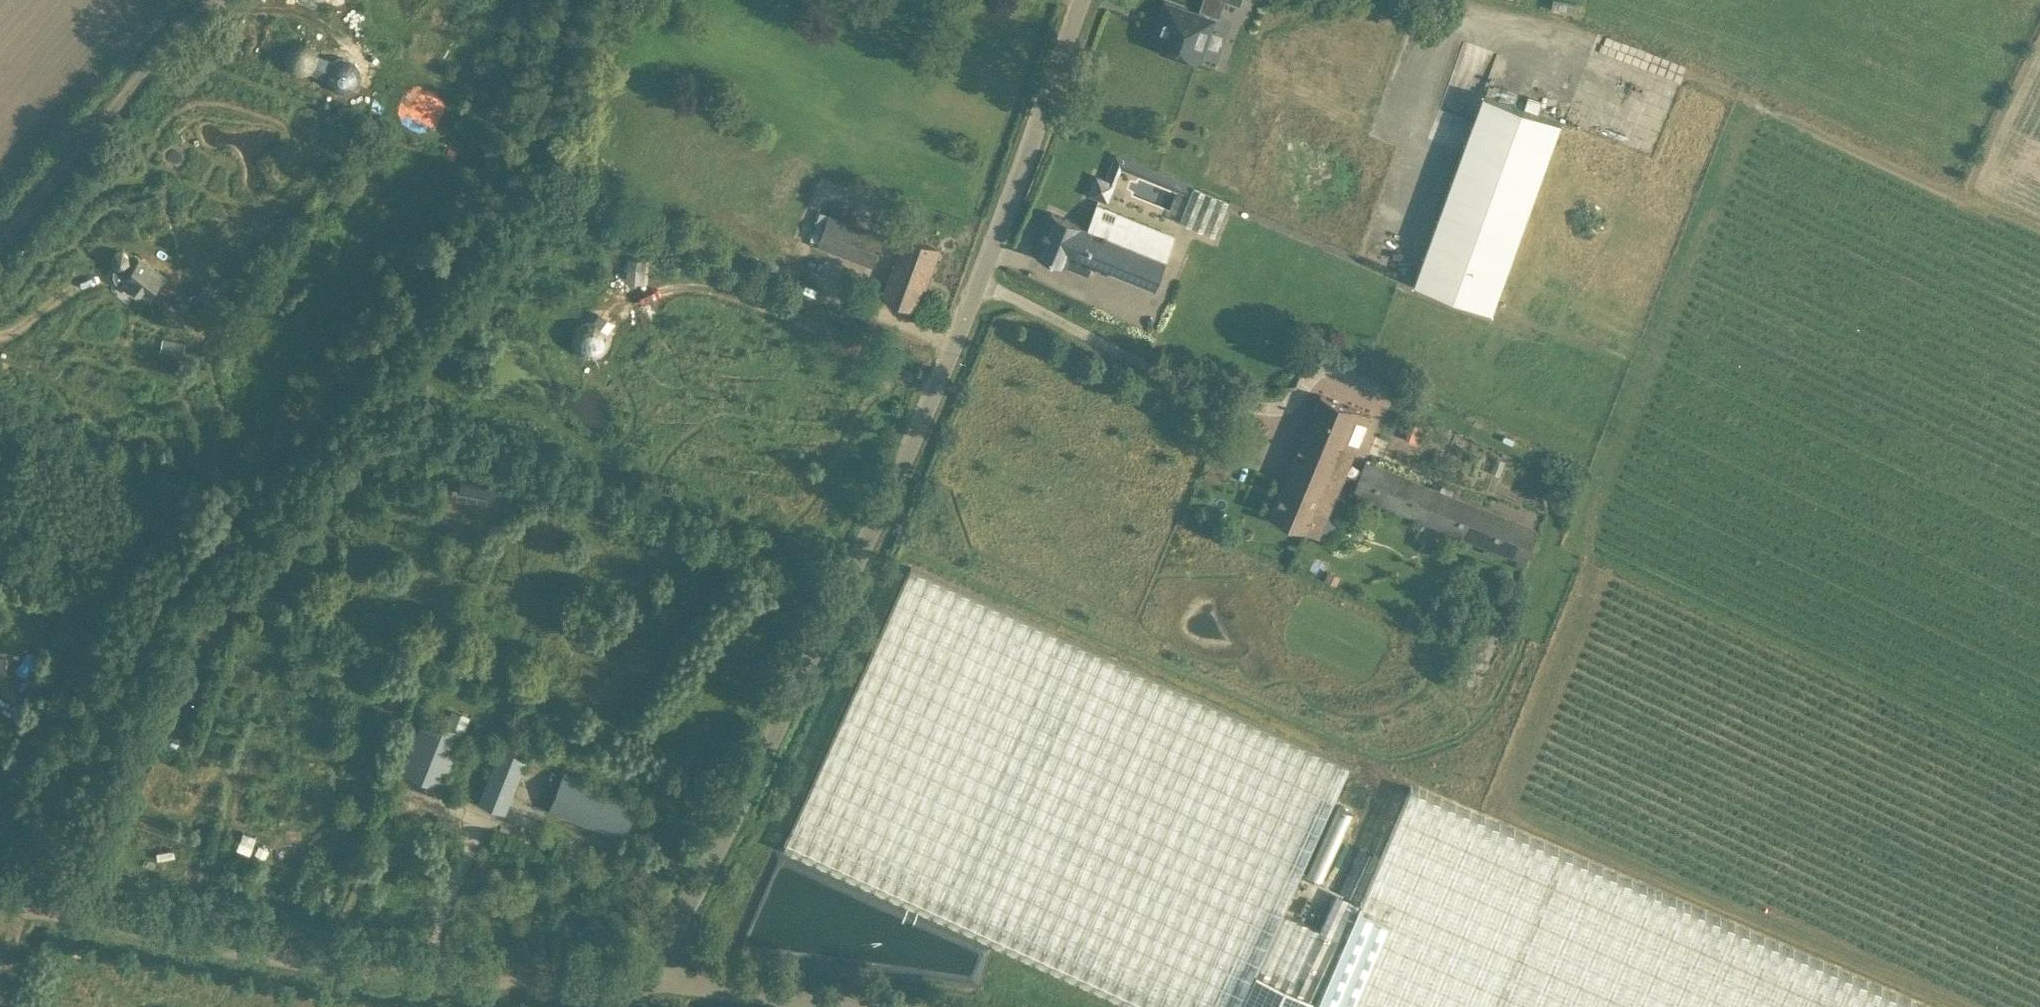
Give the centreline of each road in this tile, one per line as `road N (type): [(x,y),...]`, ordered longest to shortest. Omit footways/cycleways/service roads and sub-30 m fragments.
road 1 (unclassified): [(640,974),(688,909),(852,580),(967,317),(1083,0)]
road 2 (track): [(620,998),(207,947),(0,910)]
road 3 (track): [(2039,228),(1611,40),(1465,0)]
road 4 (track): [(214,0),(0,257)]
road 5 (unclassified): [(855,1006),(640,974)]

